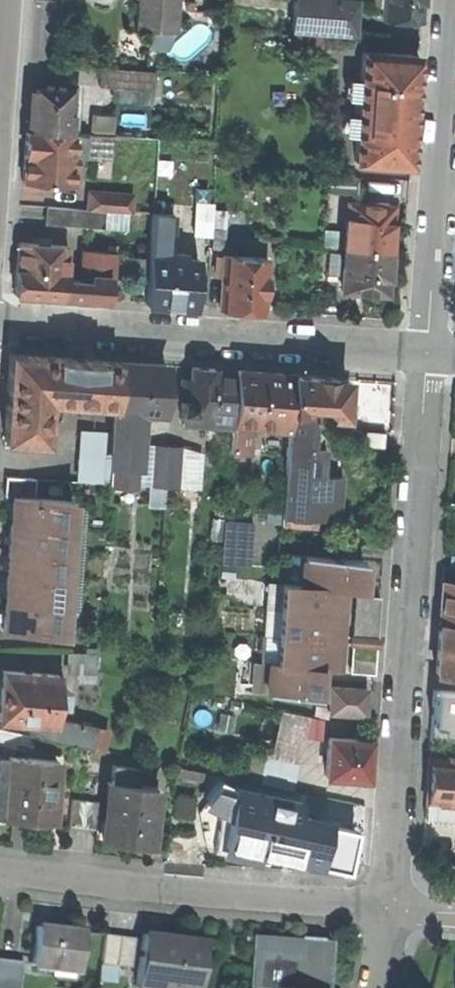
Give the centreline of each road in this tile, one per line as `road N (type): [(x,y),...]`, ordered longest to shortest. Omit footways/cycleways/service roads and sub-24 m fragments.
road 1 (residential): [(431,350),(387,908)]
road 2 (residential): [(0,310),(431,350)]
road 3 (residential): [(0,866),(387,908)]
road 4 (residential): [(454,18),(431,350)]

